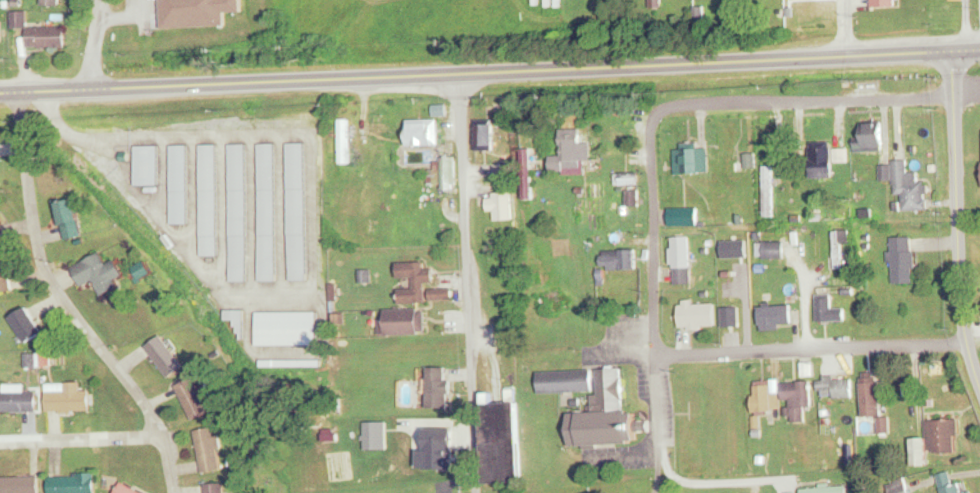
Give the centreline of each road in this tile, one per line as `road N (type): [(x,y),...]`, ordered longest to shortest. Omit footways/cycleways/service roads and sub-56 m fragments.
road 1 (primary): [(0,94),(979,50)]
road 2 (residential): [(176,492),(154,417),(47,273),(14,94)]
road 3 (residential): [(460,73),(473,492)]
road 4 (residential): [(979,404),(963,343),(954,52)]
road 5 (residential): [(979,88),(663,108)]
road 6 (residential): [(963,343),(655,353)]
road 7 (residential): [(663,108),(650,118),(649,132),(655,353)]
road 8 (residential): [(0,441),(162,436)]
road 9 (residential): [(655,353),(655,492)]

